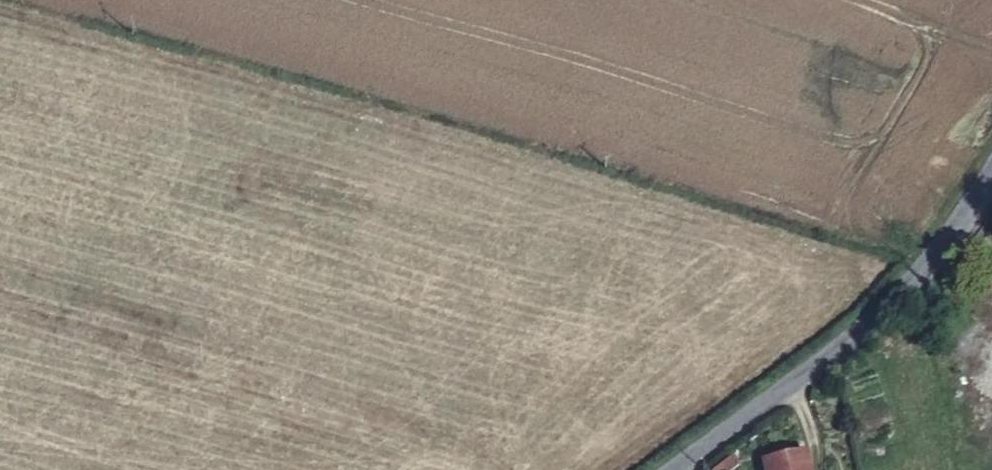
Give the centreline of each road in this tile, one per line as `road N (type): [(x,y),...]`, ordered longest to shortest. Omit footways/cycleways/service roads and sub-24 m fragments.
road 1 (residential): [(671,469),(861,327),(991,179)]

